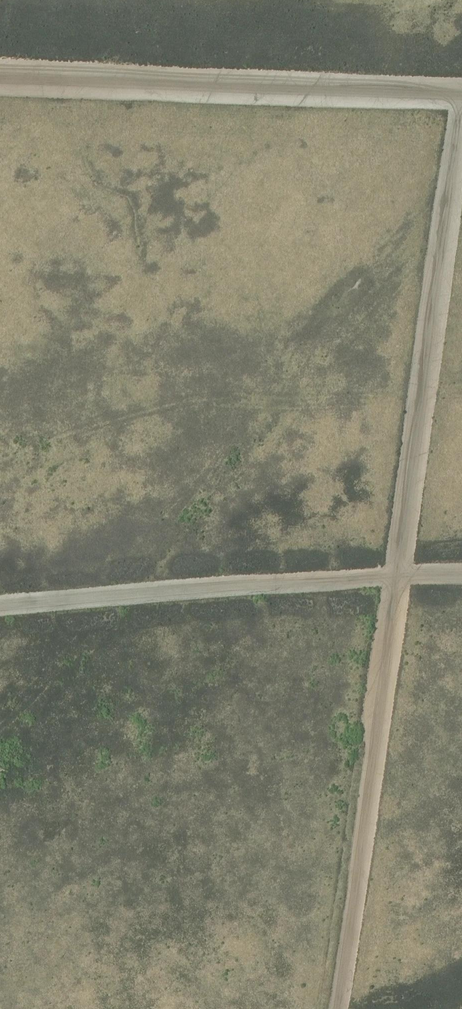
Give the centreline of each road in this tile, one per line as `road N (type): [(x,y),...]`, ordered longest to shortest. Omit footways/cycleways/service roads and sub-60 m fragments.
road 1 (track): [(461,96),(340,1008)]
road 2 (track): [(461,576),(0,604)]
road 3 (track): [(0,80),(461,96)]

